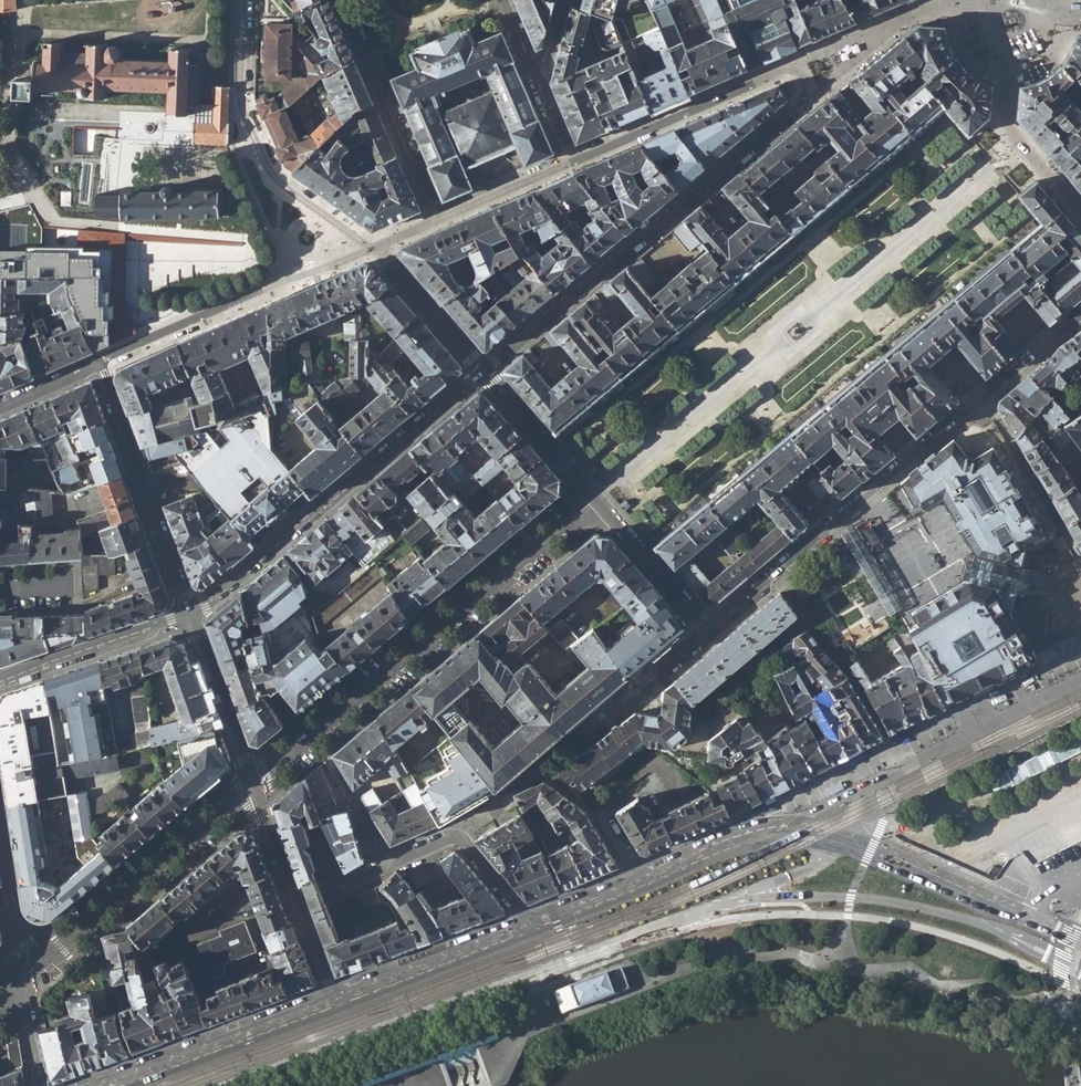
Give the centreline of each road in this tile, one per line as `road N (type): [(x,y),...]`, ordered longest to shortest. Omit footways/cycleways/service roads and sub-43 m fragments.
road 1 (residential): [(483,370),(806,102),(809,86),(787,67),(571,159)]
road 2 (residential): [(709,631),(1080,317)]
road 3 (unknown): [(236,1085),(680,920)]
road 4 (residential): [(594,498),(253,787)]
road 5 (primary): [(680,920),(789,900),(876,899),(982,925),(1080,970)]
road 6 (residential): [(188,616),(483,370)]
road 7 (residential): [(366,250),(280,194),(251,147),(242,112),(244,0)]
road 8 (residential): [(253,787),(22,978)]
road 9 (residential): [(366,250),(97,364)]
road 10 (residential): [(188,616),(97,364)]
road 11 (primary): [(1080,943),(842,839)]
road 12 (residential): [(857,791),(1080,679)]
road 13 (primary): [(335,1004),(113,1085)]
road 14 (residential): [(343,0),(436,217)]
road 15 (primary): [(529,927),(335,1004)]
road 16 (residential): [(0,680),(188,616)]
road 17 (residential): [(680,920),(811,868),(842,839)]
road 18 (residential): [(253,787),(188,616)]
road 19 (residential): [(594,498),(709,631)]
road 20 (residential): [(483,370),(594,498)]
road 21 (residential): [(366,250),(385,259),(483,370)]
road 22 (primary): [(781,833),(640,883)]
road 23 (residential): [(571,159),(436,217)]
road 24 (residential): [(22,978),(0,836)]
road 25 (residential): [(299,907),(253,787)]

